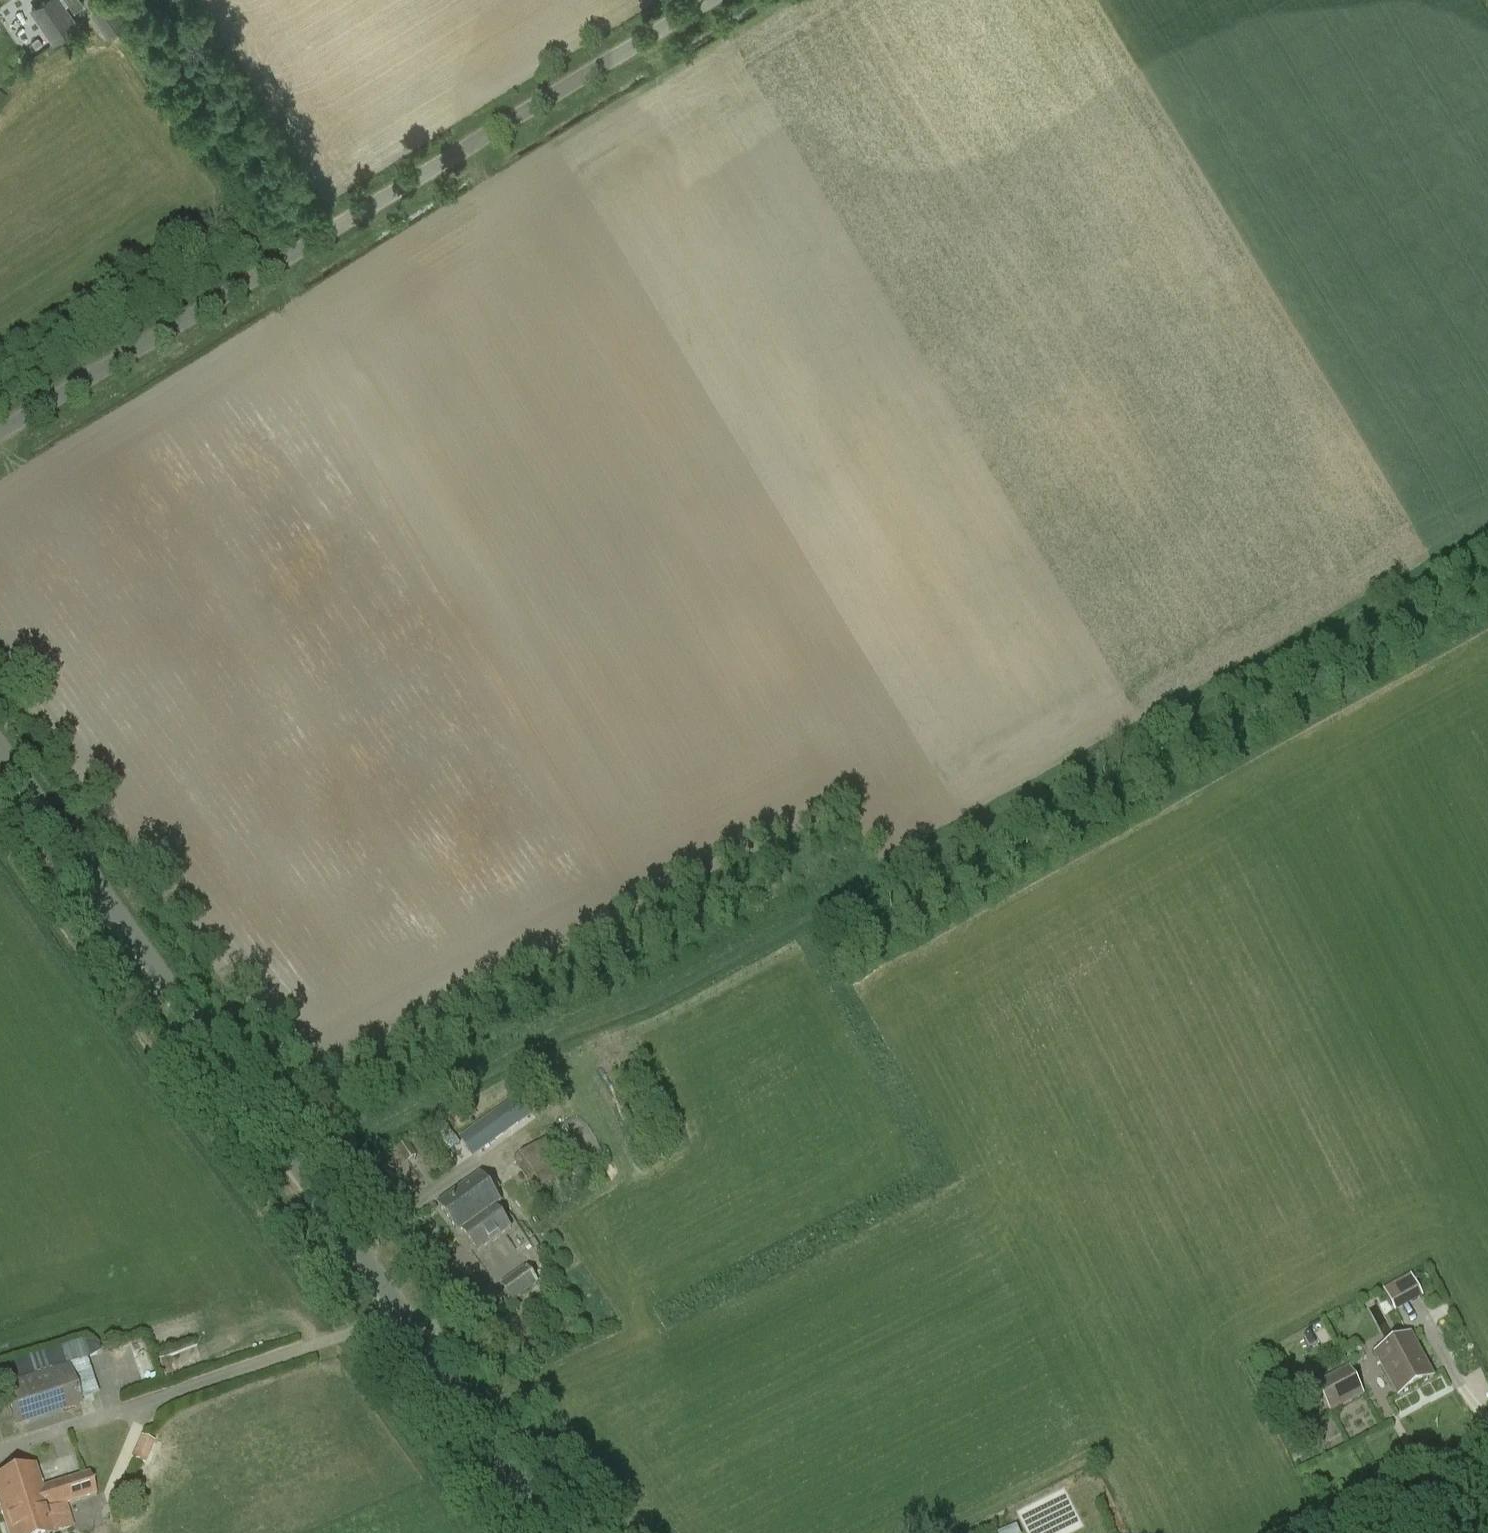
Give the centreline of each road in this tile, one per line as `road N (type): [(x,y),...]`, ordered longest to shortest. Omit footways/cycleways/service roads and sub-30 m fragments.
road 1 (unclassified): [(559,1532),(0,749)]
road 2 (unclassified): [(0,431),(709,0)]

